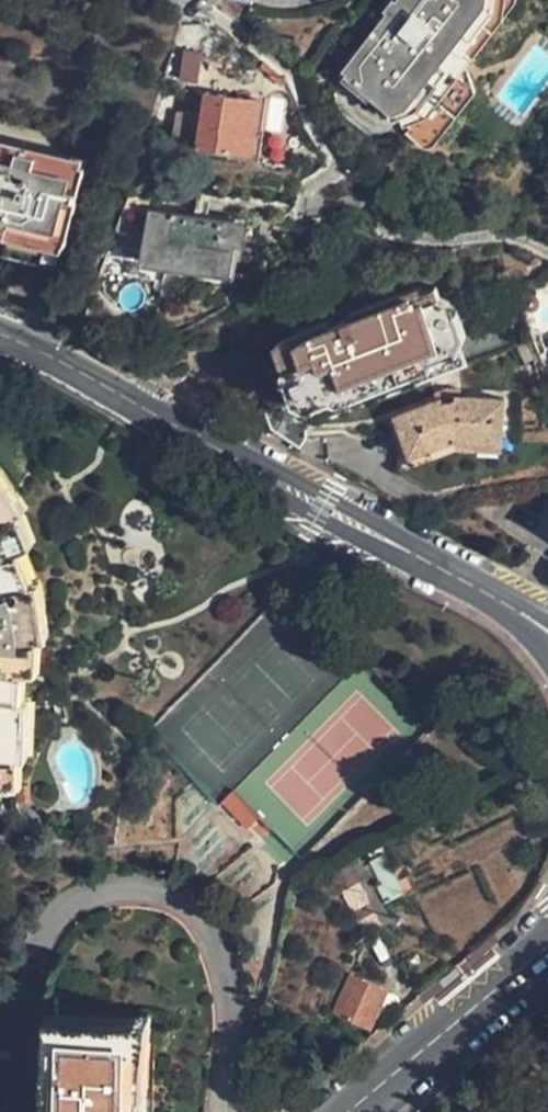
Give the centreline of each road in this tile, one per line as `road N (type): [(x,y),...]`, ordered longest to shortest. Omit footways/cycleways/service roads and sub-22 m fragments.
road 1 (secondary): [(540,627),(0,339)]
road 2 (residential): [(18,1111),(27,941),(67,891),(115,884),(190,924),(222,975),(223,1111)]
road 3 (secondary): [(547,944),(349,1111)]

